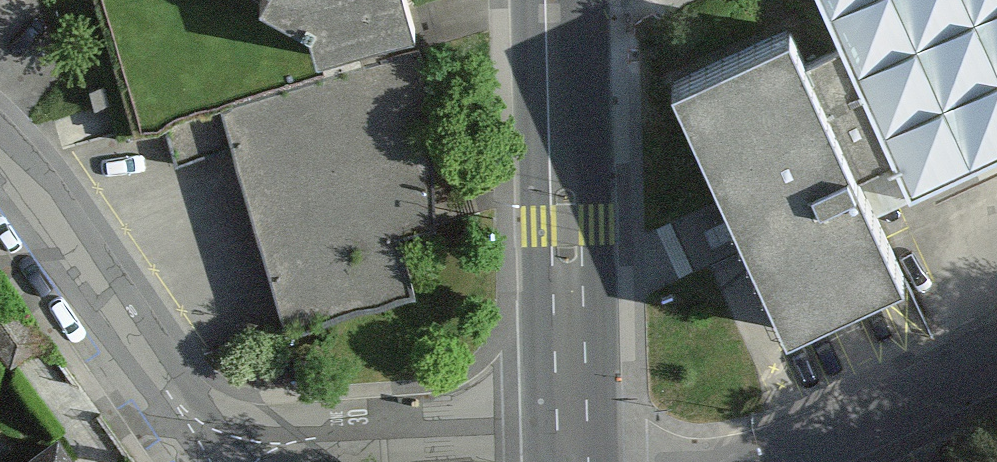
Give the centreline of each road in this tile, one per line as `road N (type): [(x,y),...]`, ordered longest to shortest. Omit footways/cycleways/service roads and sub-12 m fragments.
road 1 (secondary): [(570,405),(550,0)]
road 2 (residential): [(214,452),(570,405)]
road 3 (residential): [(214,452),(0,169)]
road 4 (residential): [(754,461),(996,354)]

